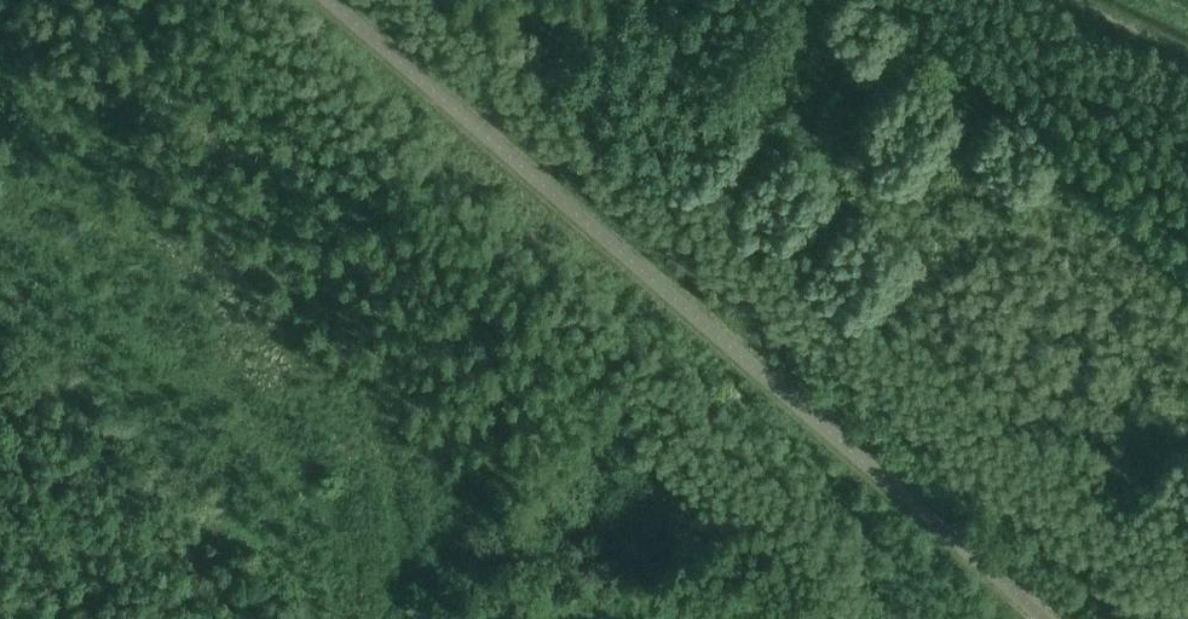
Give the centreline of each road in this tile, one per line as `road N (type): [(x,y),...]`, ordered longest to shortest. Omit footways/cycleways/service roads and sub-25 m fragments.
road 1 (track): [(1064,0),(1187,58)]

